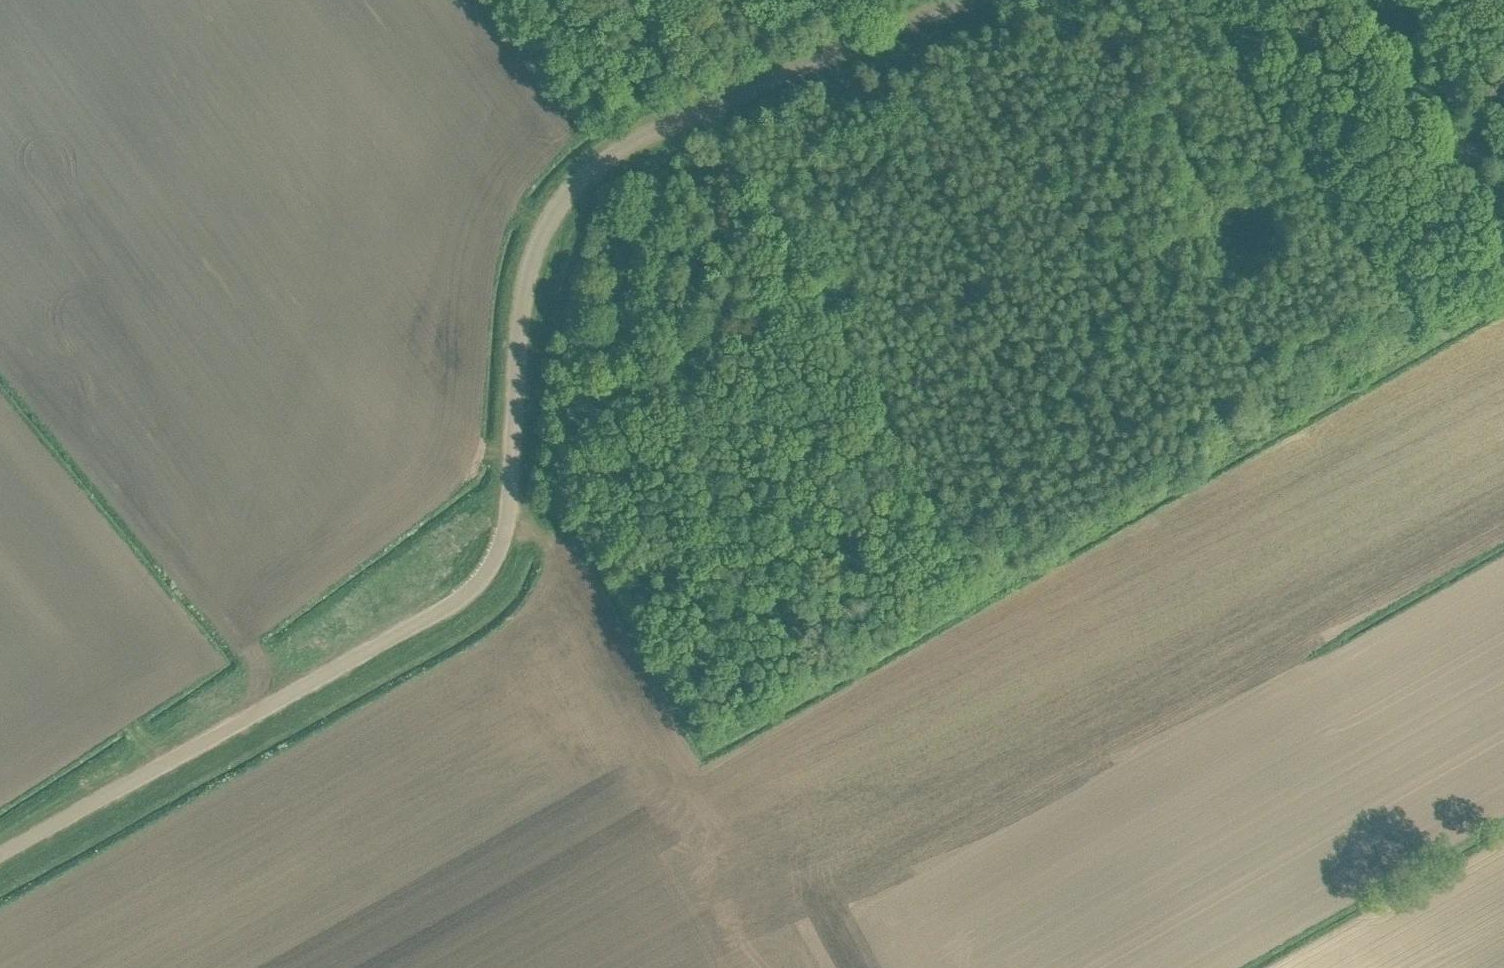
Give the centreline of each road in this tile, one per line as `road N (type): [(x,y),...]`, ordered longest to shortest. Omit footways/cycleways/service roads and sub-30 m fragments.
road 1 (unclassified): [(0,855),(435,615),(492,565),(508,518),(529,270),(569,191),(600,157),(969,0)]

